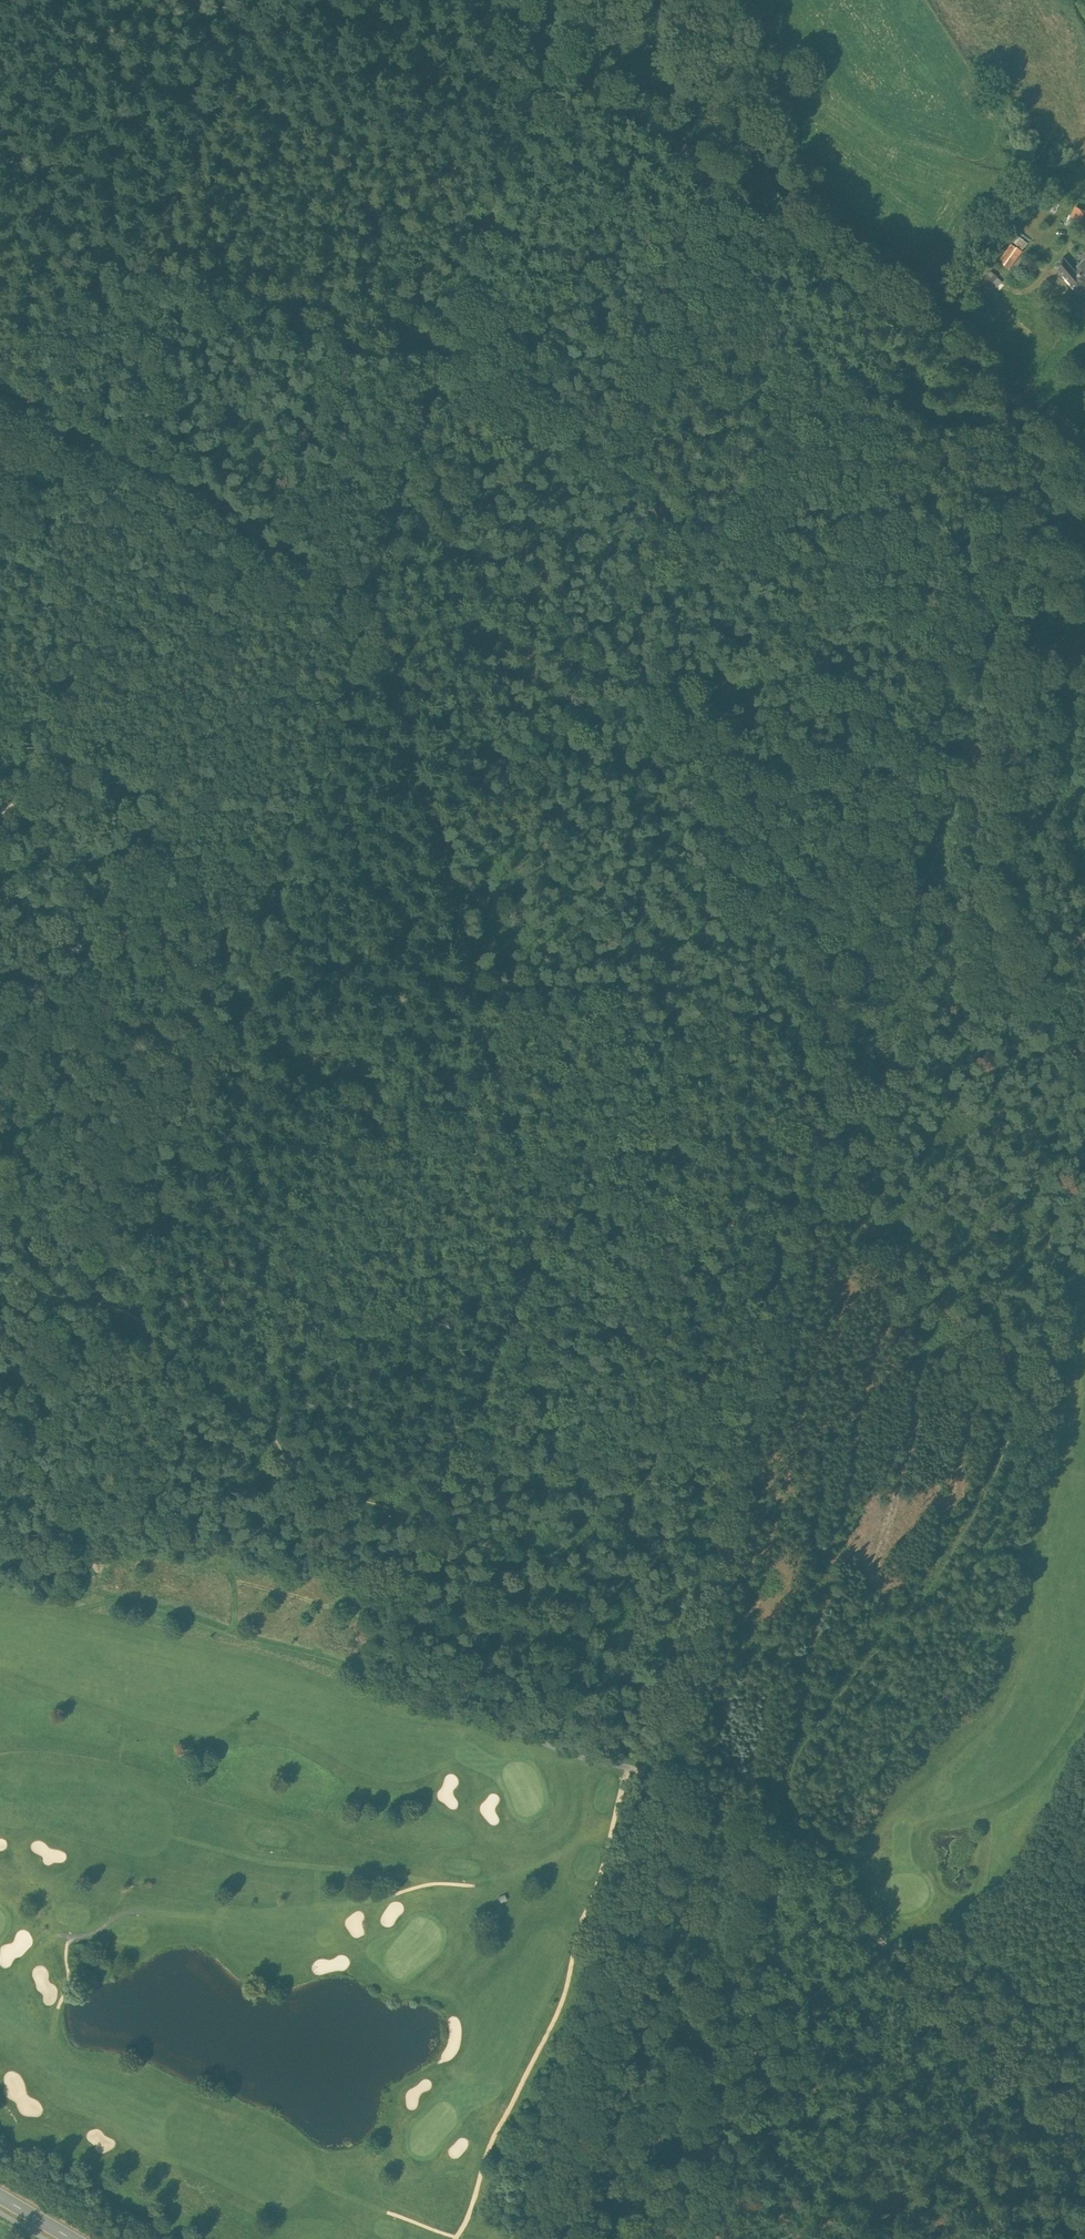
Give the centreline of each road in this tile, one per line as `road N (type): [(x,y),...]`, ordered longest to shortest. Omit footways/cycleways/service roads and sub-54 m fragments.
road 1 (track): [(550,46),(437,372),(377,596),(538,1220),(430,1523)]
road 2 (track): [(489,0),(1084,452)]
road 3 (track): [(1084,463),(1011,678),(999,826),(1002,899),(1037,1038),(1084,1067)]
road 4 (track): [(875,815),(391,528)]
road 5 (track): [(1084,2130),(804,1870),(696,1816),(644,1808)]
road 6 (track): [(0,1266),(80,1302),(139,1316),(158,1338),(261,1407),(285,1463),(311,1484),(331,1483),(430,1523)]
road 7 (track): [(0,380),(377,596)]
road 8 (track): [(772,1855),(633,2238)]
road 9 (track): [(268,531),(0,807)]

